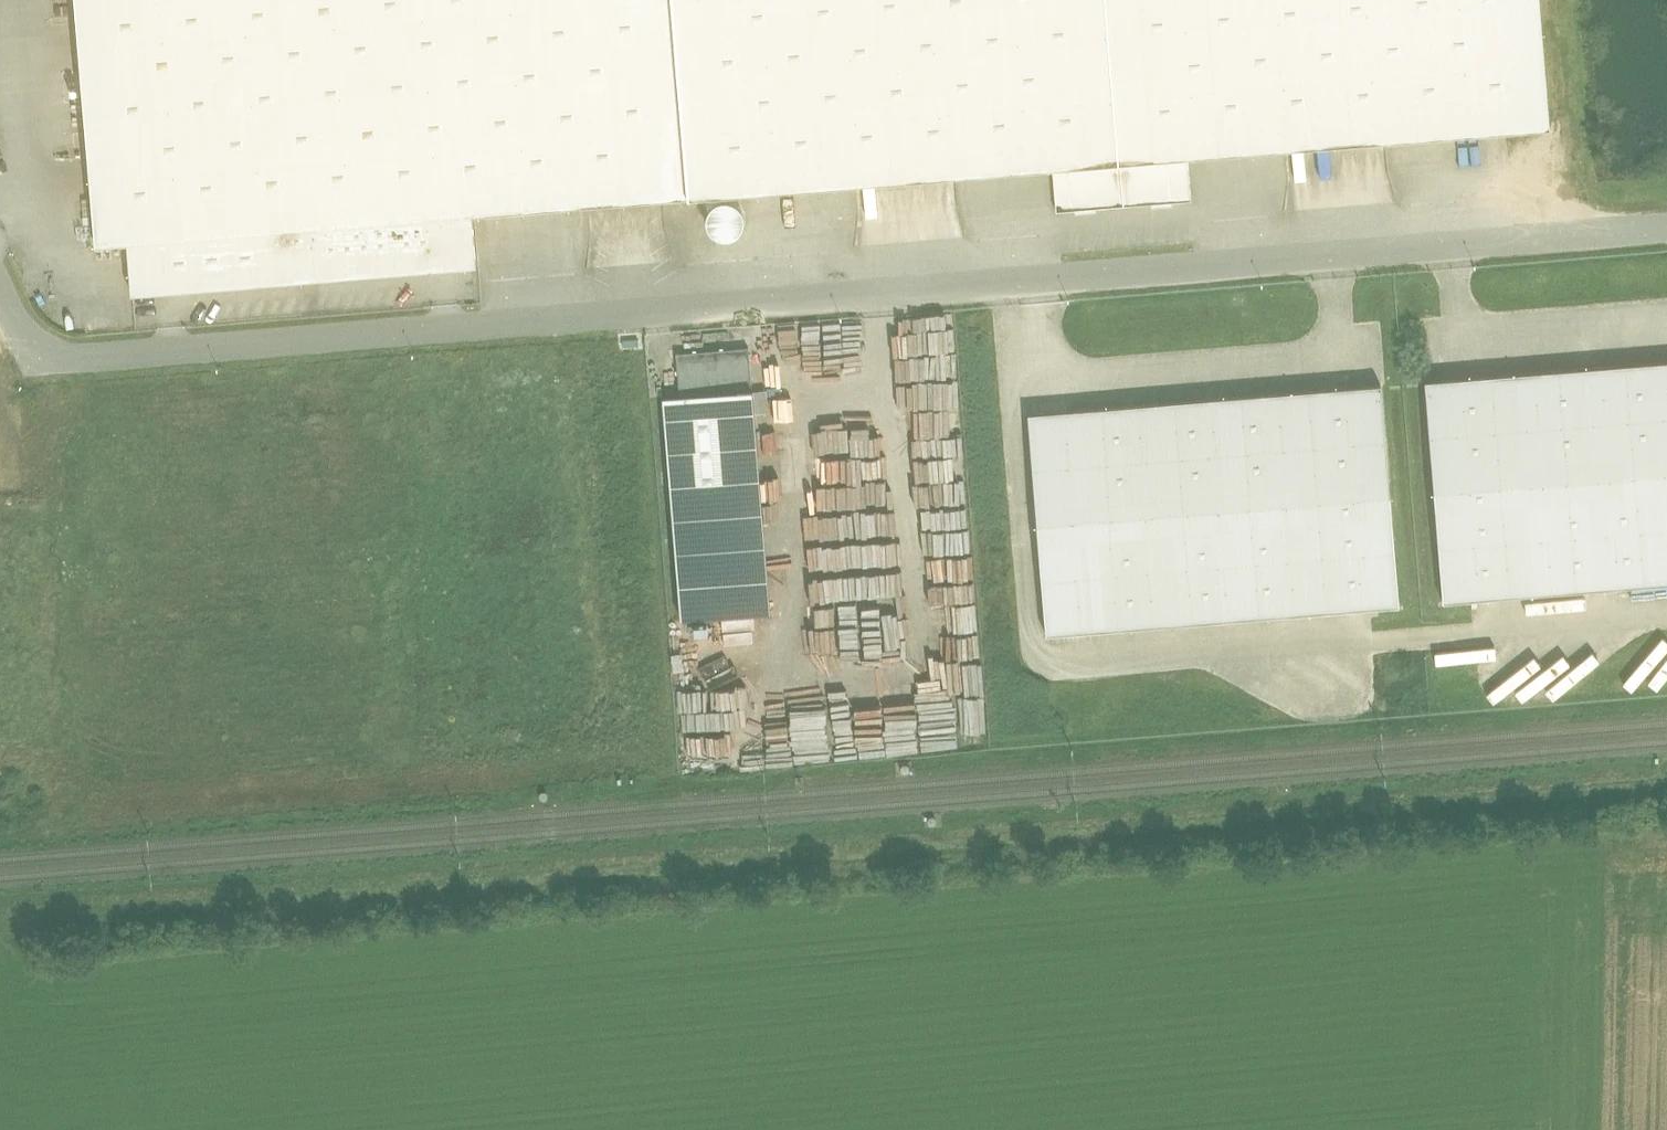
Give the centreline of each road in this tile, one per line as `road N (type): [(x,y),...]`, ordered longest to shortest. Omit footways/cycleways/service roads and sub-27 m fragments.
road 1 (unclassified): [(0,278),(40,365),(1666,230)]

